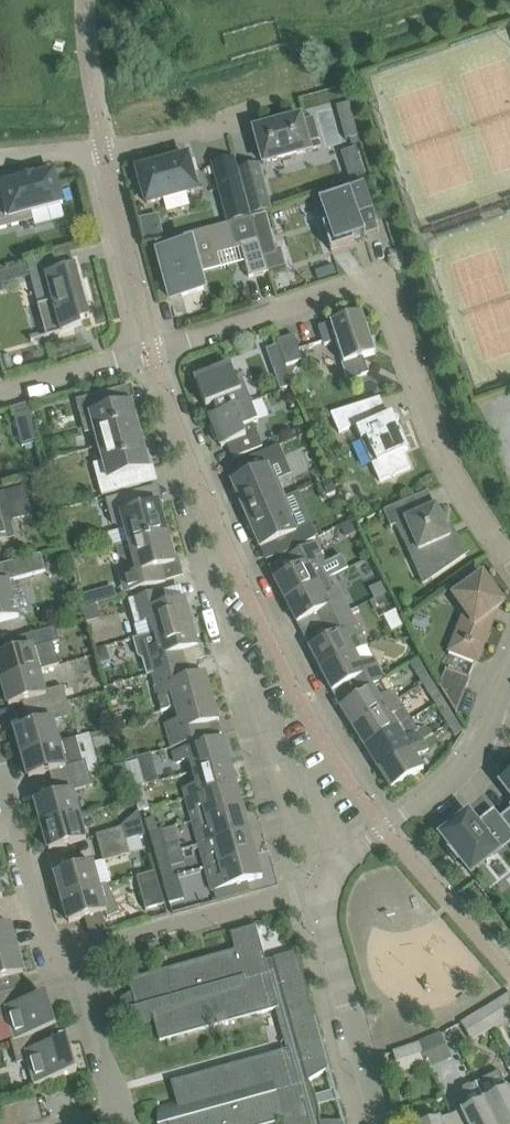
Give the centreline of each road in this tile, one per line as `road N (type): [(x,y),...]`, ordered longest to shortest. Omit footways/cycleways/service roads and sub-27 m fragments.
road 1 (residential): [(152,349),(339,289),(382,290),(447,460),(509,557)]
road 2 (residential): [(324,889),(341,866),(468,760),(509,667)]
road 3 (residential): [(82,952),(324,889)]
road 4 (residential): [(382,1123),(324,889)]
road 5 (residential): [(278,51),(281,89),(259,103),(160,141),(103,148)]
road 6 (residential): [(82,952),(66,950),(42,924),(0,772)]
road 7 (residential): [(152,349),(103,148)]
road 8 (residential): [(119,1114),(96,1043),(82,952)]
road 9 (residential): [(0,391),(152,349)]

